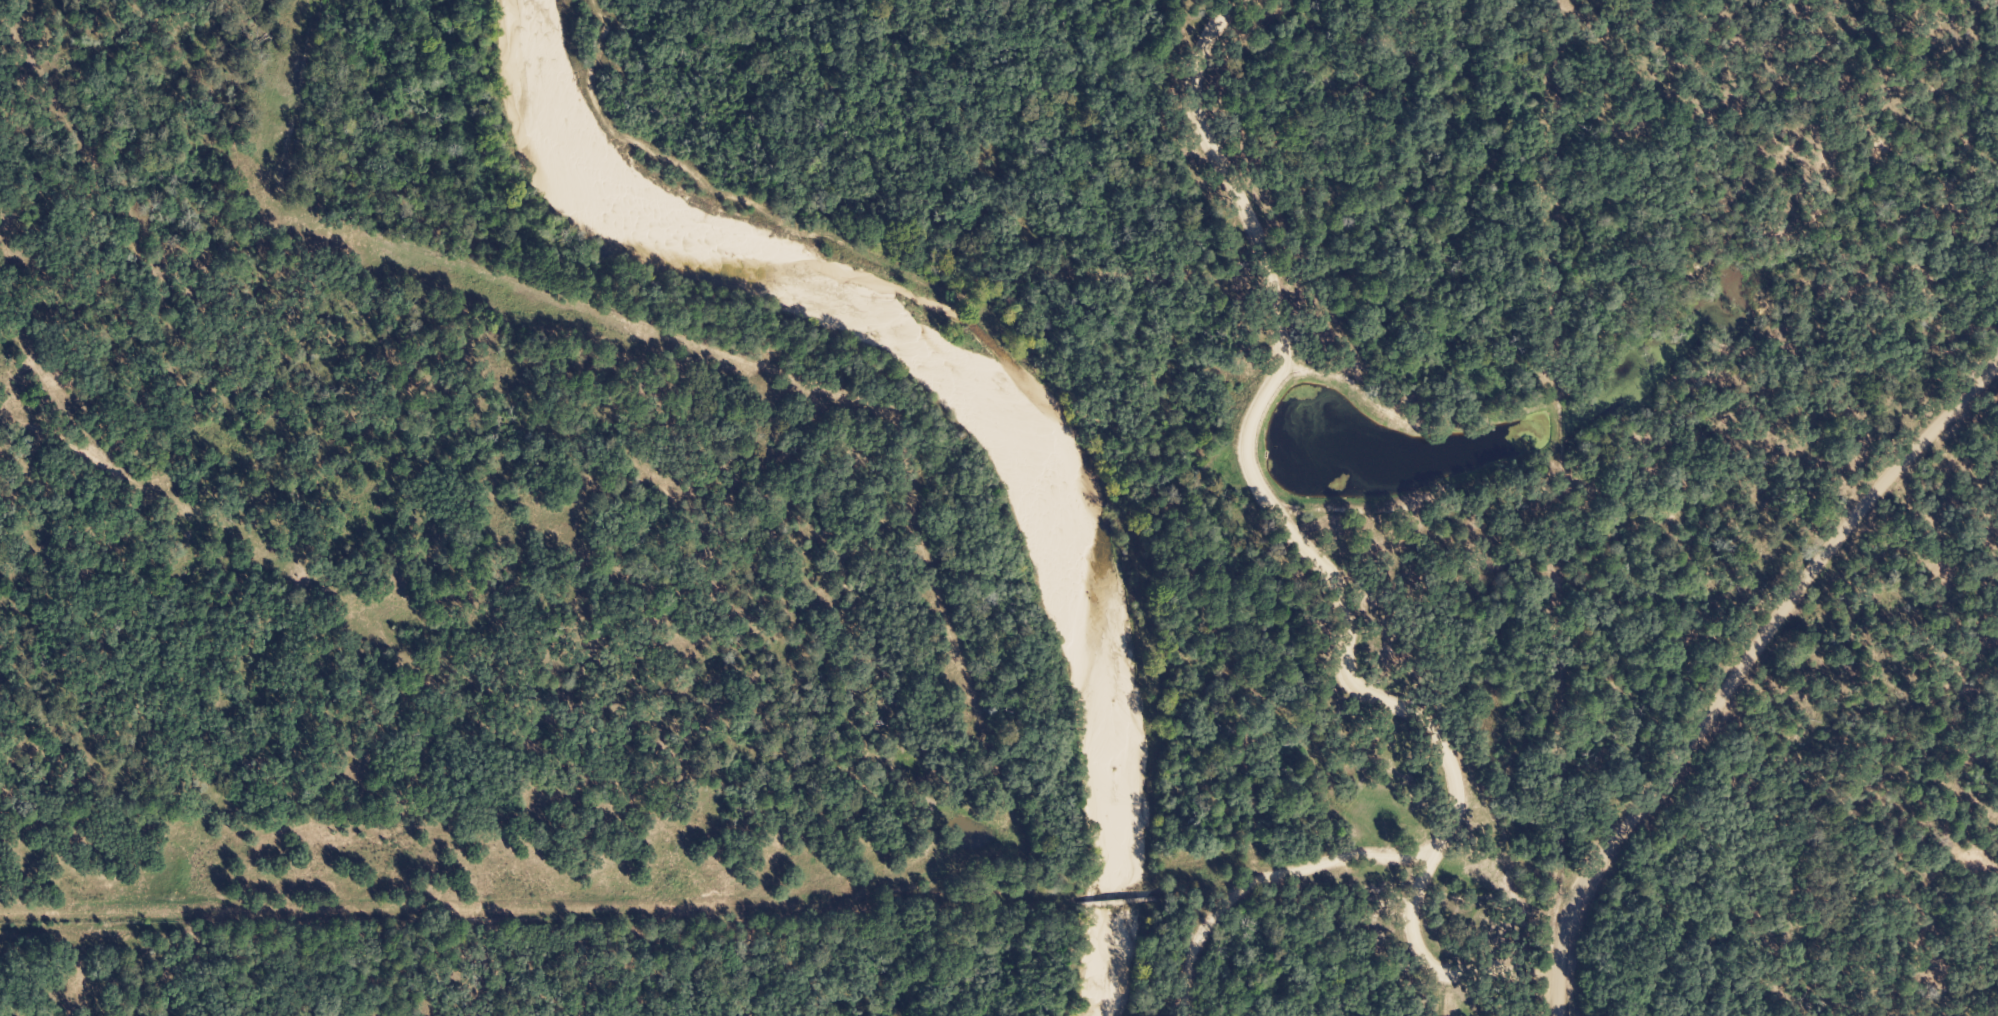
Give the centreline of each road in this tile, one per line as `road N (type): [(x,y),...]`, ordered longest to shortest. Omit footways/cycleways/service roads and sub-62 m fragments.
road 1 (residential): [(1558,1015),(1564,921),(1618,839),(1771,623),(1997,366)]

